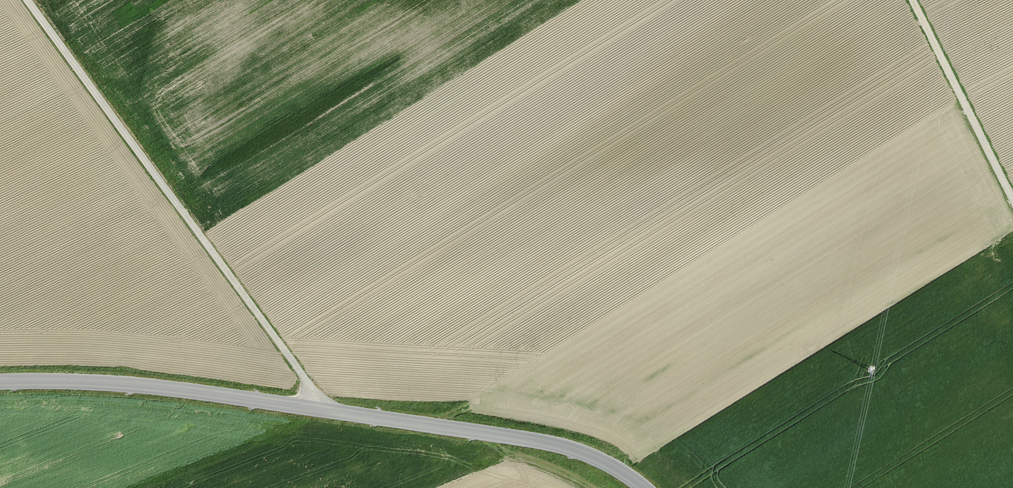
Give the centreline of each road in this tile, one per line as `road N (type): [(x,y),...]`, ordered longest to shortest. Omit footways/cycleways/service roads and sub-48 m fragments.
road 1 (tertiary): [(0,383),(172,391),(505,435),(587,455),(641,487)]
road 2 (track): [(311,408),(306,379),(28,0)]
road 3 (track): [(911,0),(1012,202)]

